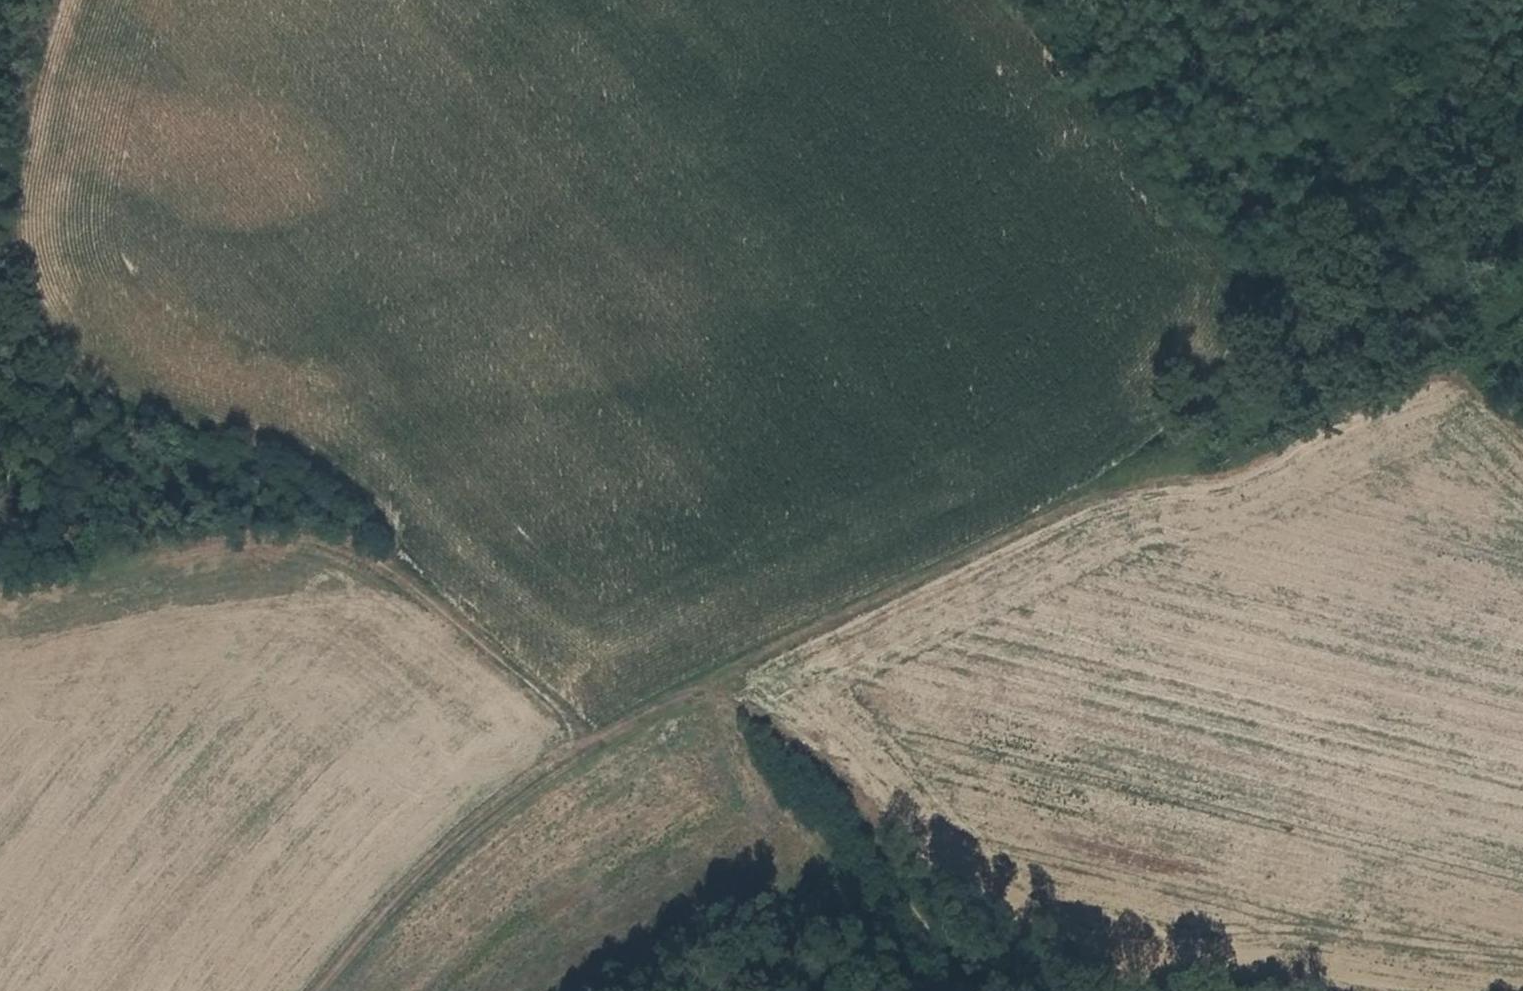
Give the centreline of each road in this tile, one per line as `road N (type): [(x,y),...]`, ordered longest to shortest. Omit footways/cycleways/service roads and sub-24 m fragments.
road 1 (track): [(1039,990),(930,931),(830,764),(717,683),(589,736),(485,807),(386,894),(303,990)]

